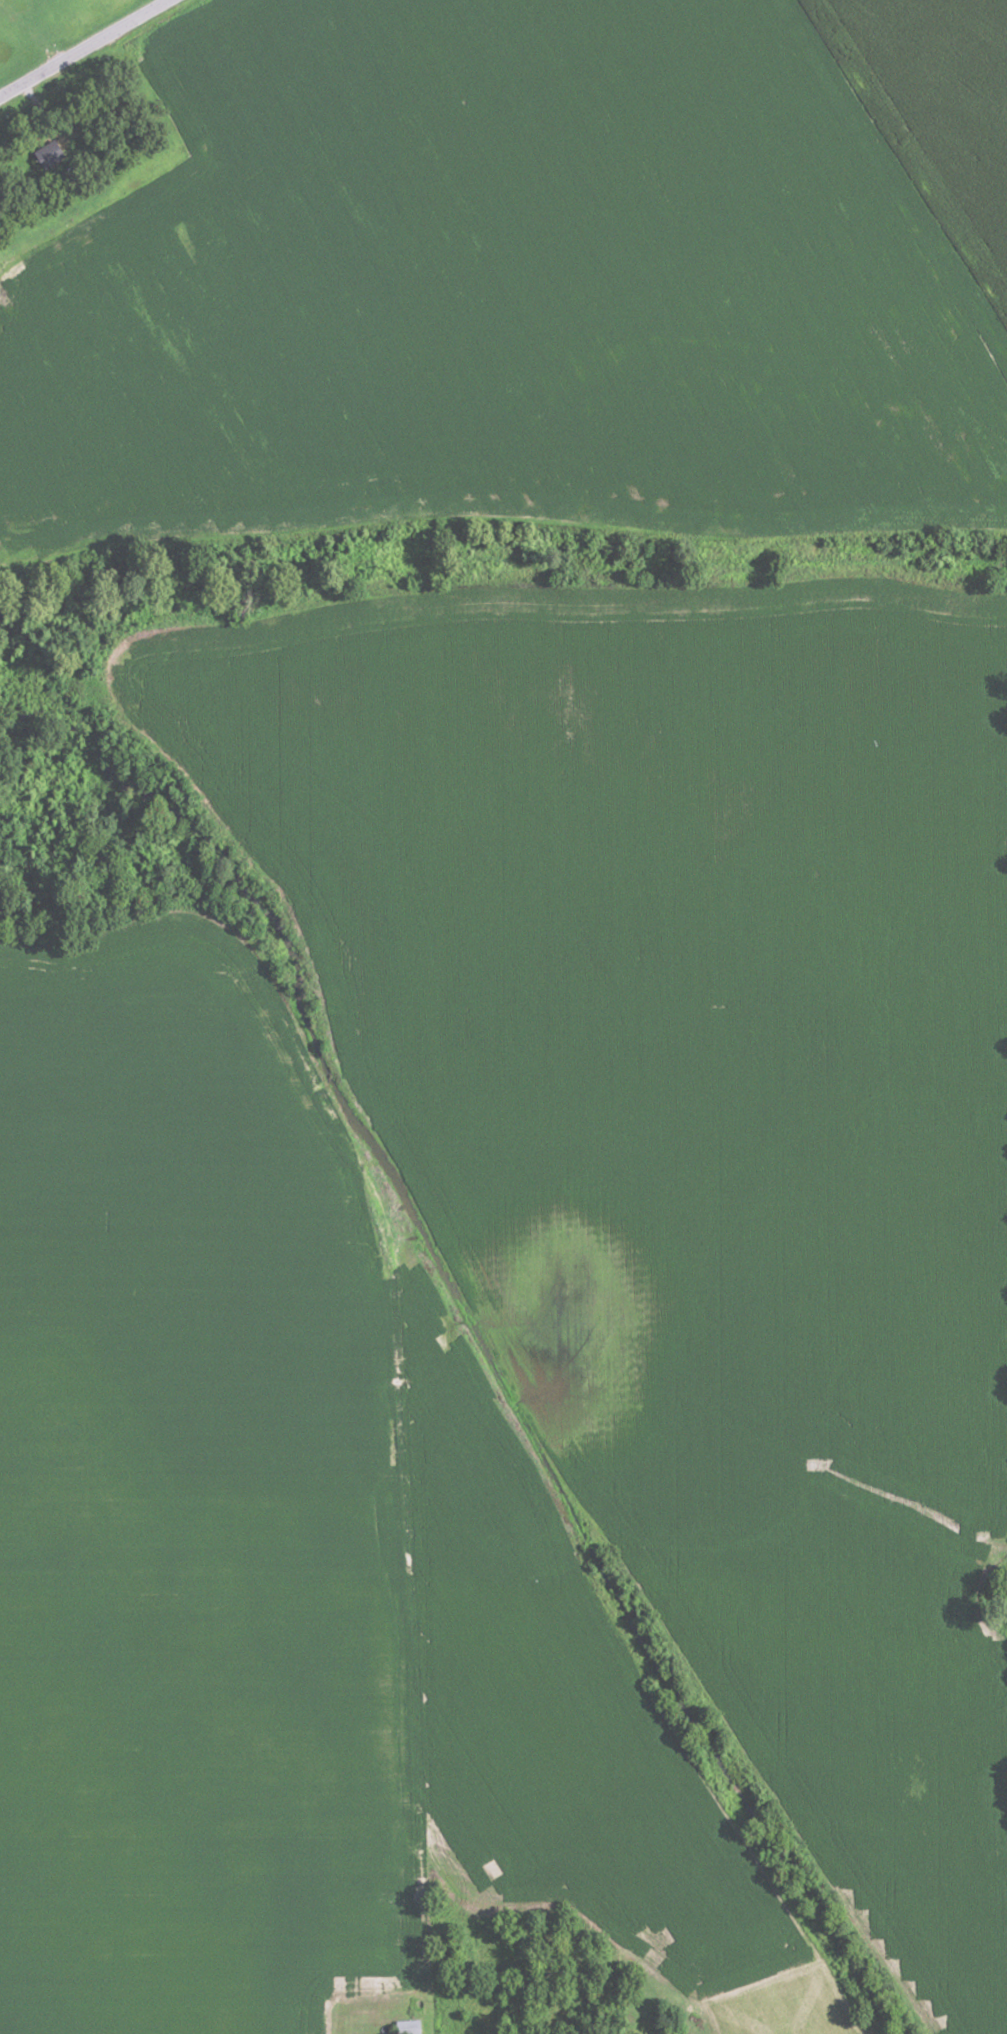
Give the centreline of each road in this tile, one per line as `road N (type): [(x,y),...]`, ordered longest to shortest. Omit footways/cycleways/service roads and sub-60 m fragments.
road 1 (tertiary): [(169,0),(0,98)]

